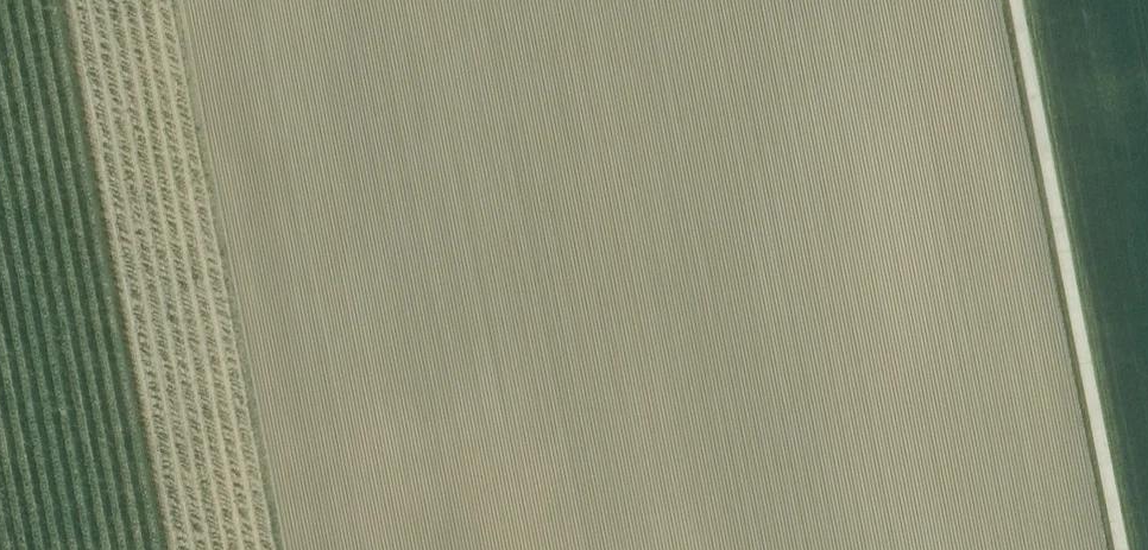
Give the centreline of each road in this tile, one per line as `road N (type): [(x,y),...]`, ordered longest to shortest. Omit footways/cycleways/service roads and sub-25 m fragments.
road 1 (unclassified): [(1120,549),(1017,0)]

